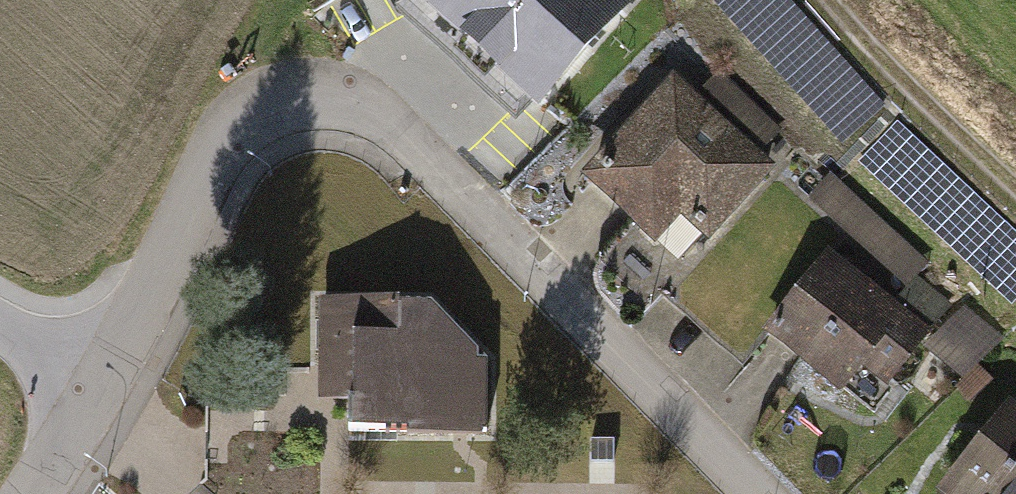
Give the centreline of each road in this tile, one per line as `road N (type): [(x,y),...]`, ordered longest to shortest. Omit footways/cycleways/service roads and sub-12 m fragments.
road 1 (residential): [(112,388),(212,152),(257,106),(328,98),(406,129),(768,493)]
road 2 (track): [(820,0),(1015,196)]
road 3 (residential): [(0,324),(112,388)]
road 4 (residential): [(40,493),(112,388)]

